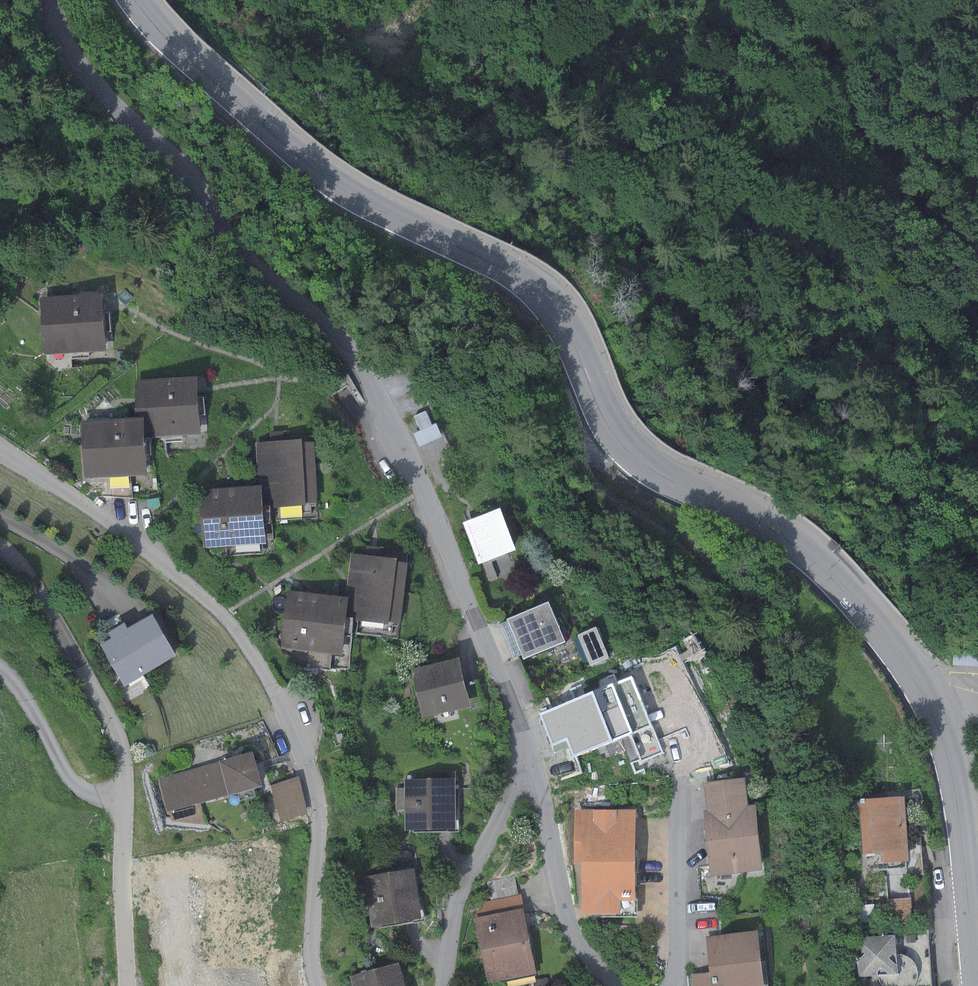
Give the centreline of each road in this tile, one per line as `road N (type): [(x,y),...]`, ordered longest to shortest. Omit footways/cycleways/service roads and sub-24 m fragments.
road 1 (tertiary): [(135,0),(191,60),(353,195),(536,286),(565,321),(625,444),(658,472),(789,537),(885,637),(921,690)]
road 2 (residential): [(45,0),(94,84),(184,168),(243,254),(329,330),(360,369),(440,532),(533,763)]
road 3 (residential): [(318,985),(316,793),(270,681),(207,600),(105,518),(0,451)]
road 4 (track): [(792,0),(833,102),(912,200),(944,283),(977,332)]
road 5 (tertiary): [(921,690),(955,781),(976,985)]
road 6 (residential): [(0,547),(35,591),(112,723),(124,798)]
road 7 (residential): [(533,763),(460,892),(444,985)]
road 8 (residential): [(533,763),(571,931),(615,985)]
road 9 (residential): [(671,985),(677,773)]
road 10 (residential): [(124,798),(75,785),(0,670)]
road 11 (residential): [(124,798),(127,985)]

